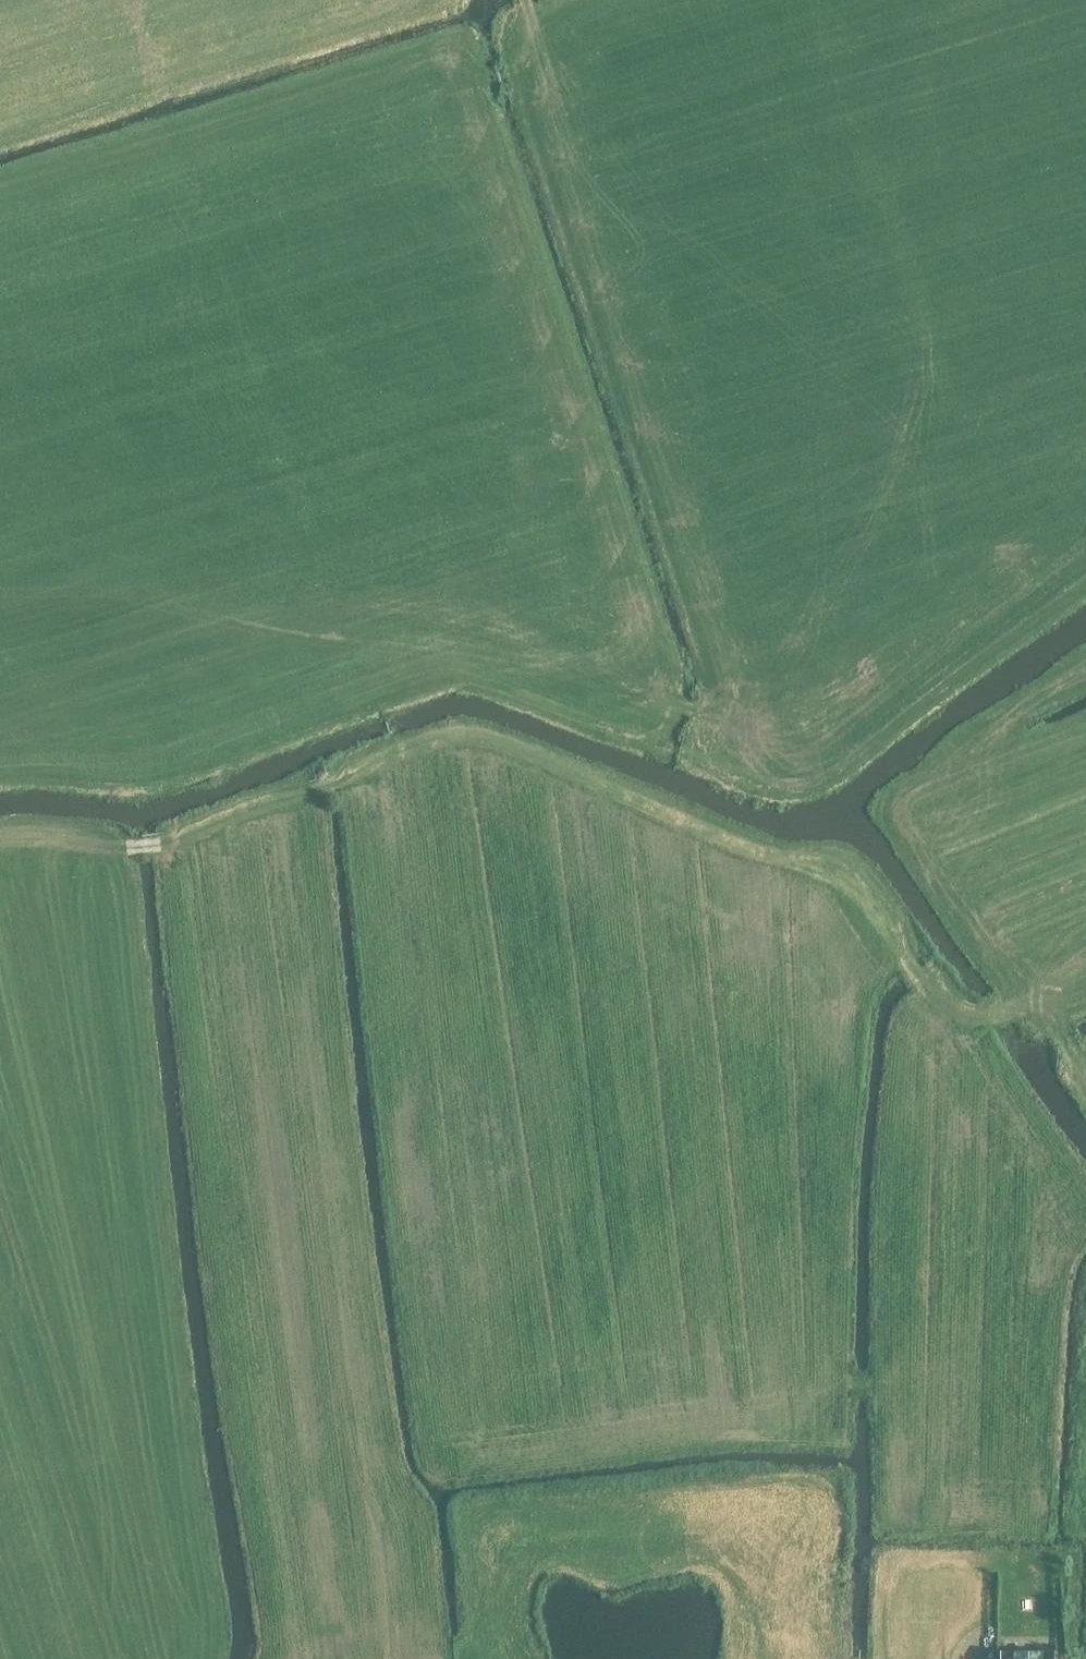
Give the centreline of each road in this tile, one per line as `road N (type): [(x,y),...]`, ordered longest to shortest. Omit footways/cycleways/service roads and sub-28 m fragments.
road 1 (track): [(0,858),(161,845),(442,745),(479,740),(728,841),(833,872),(859,891),(944,1007),(966,1020),(990,1019),(1085,980)]
road 2 (track): [(0,727),(87,731),(172,721),(421,634),(464,629),(504,633),(708,713),(758,743),(792,745),(815,737),(1085,545)]
road 3 (track): [(415,1658),(385,1611),(282,801)]
road 4 (track): [(525,0),(664,482),(740,687),(742,731)]
road 5 (track): [(540,55),(0,224)]
road 6 (track): [(511,1658),(498,1616),(501,1585),(537,1531),(723,1499),(742,1505),(755,1524),(752,1658)]

